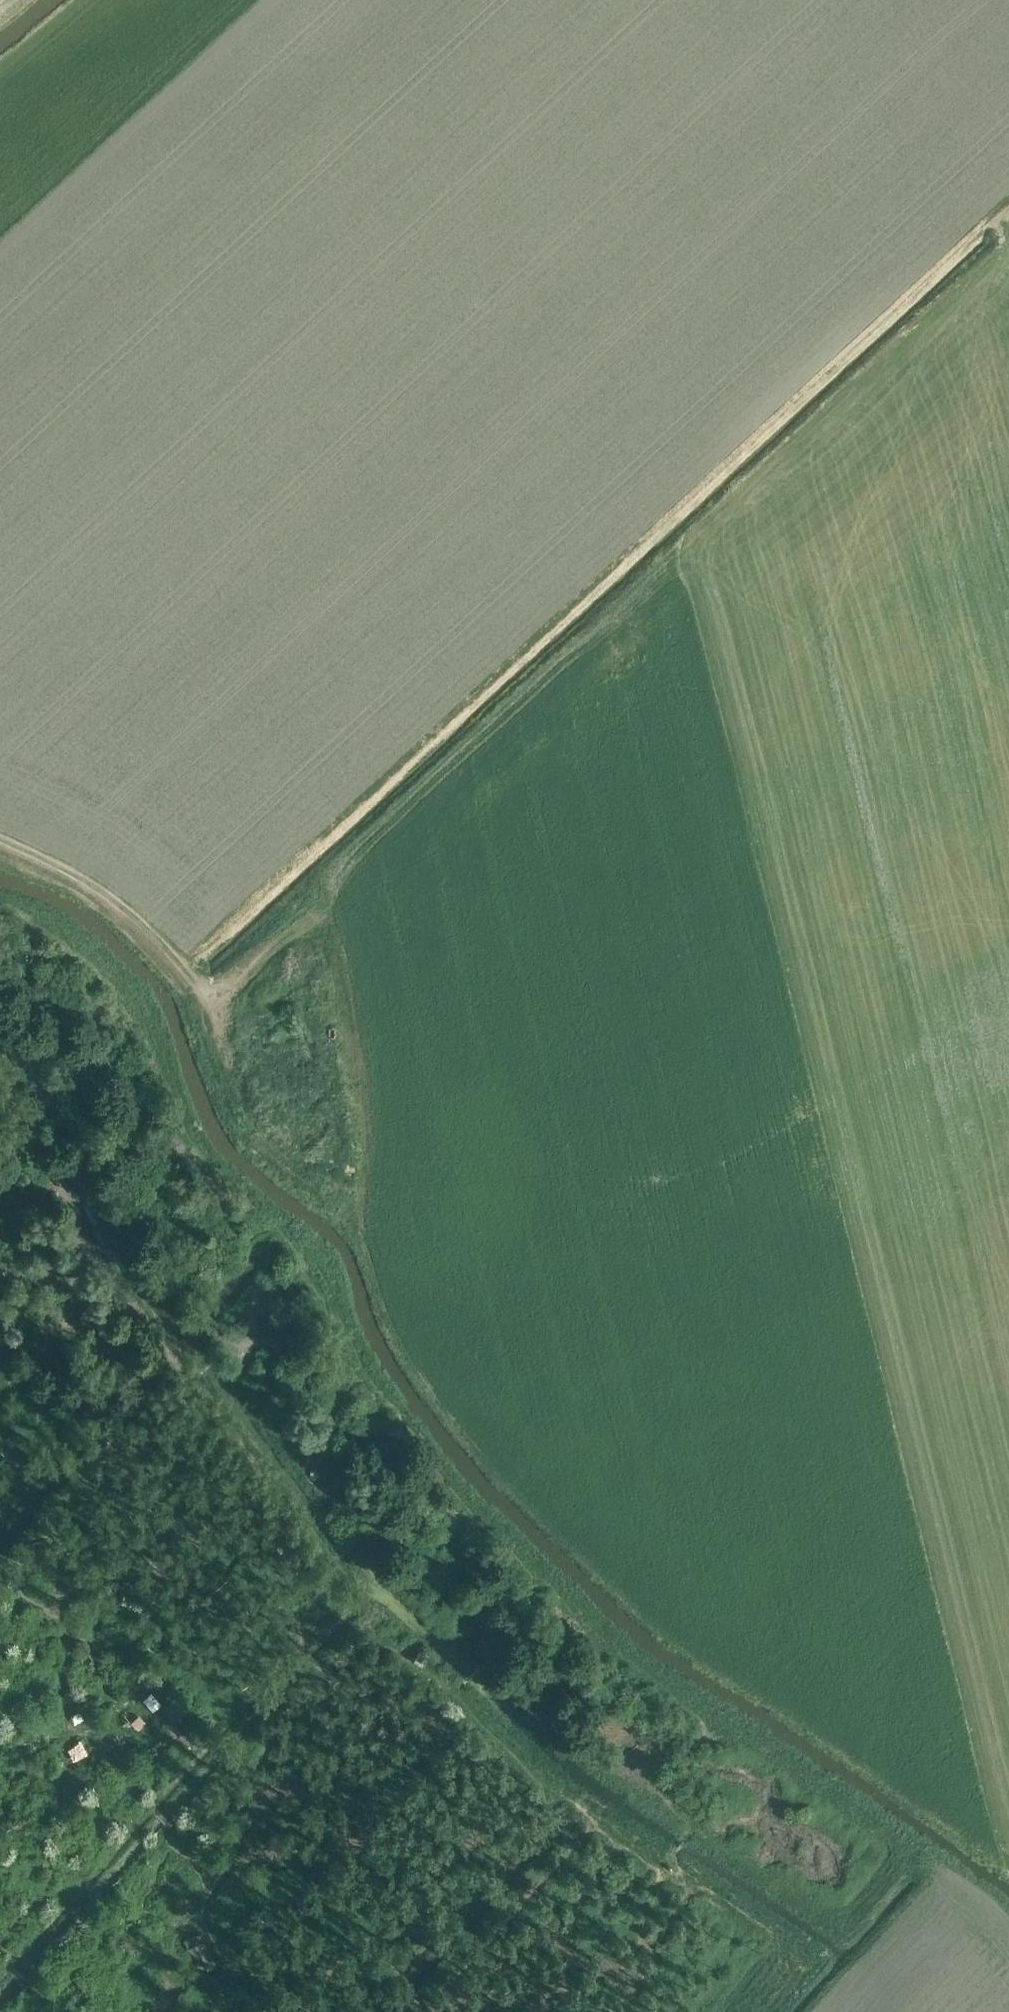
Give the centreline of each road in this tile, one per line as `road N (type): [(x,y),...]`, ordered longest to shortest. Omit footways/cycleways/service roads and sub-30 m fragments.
road 1 (track): [(307,909),(247,975),(213,994),(223,1054),(248,1118),(355,1219)]
road 2 (track): [(213,994),(100,888),(0,841)]

